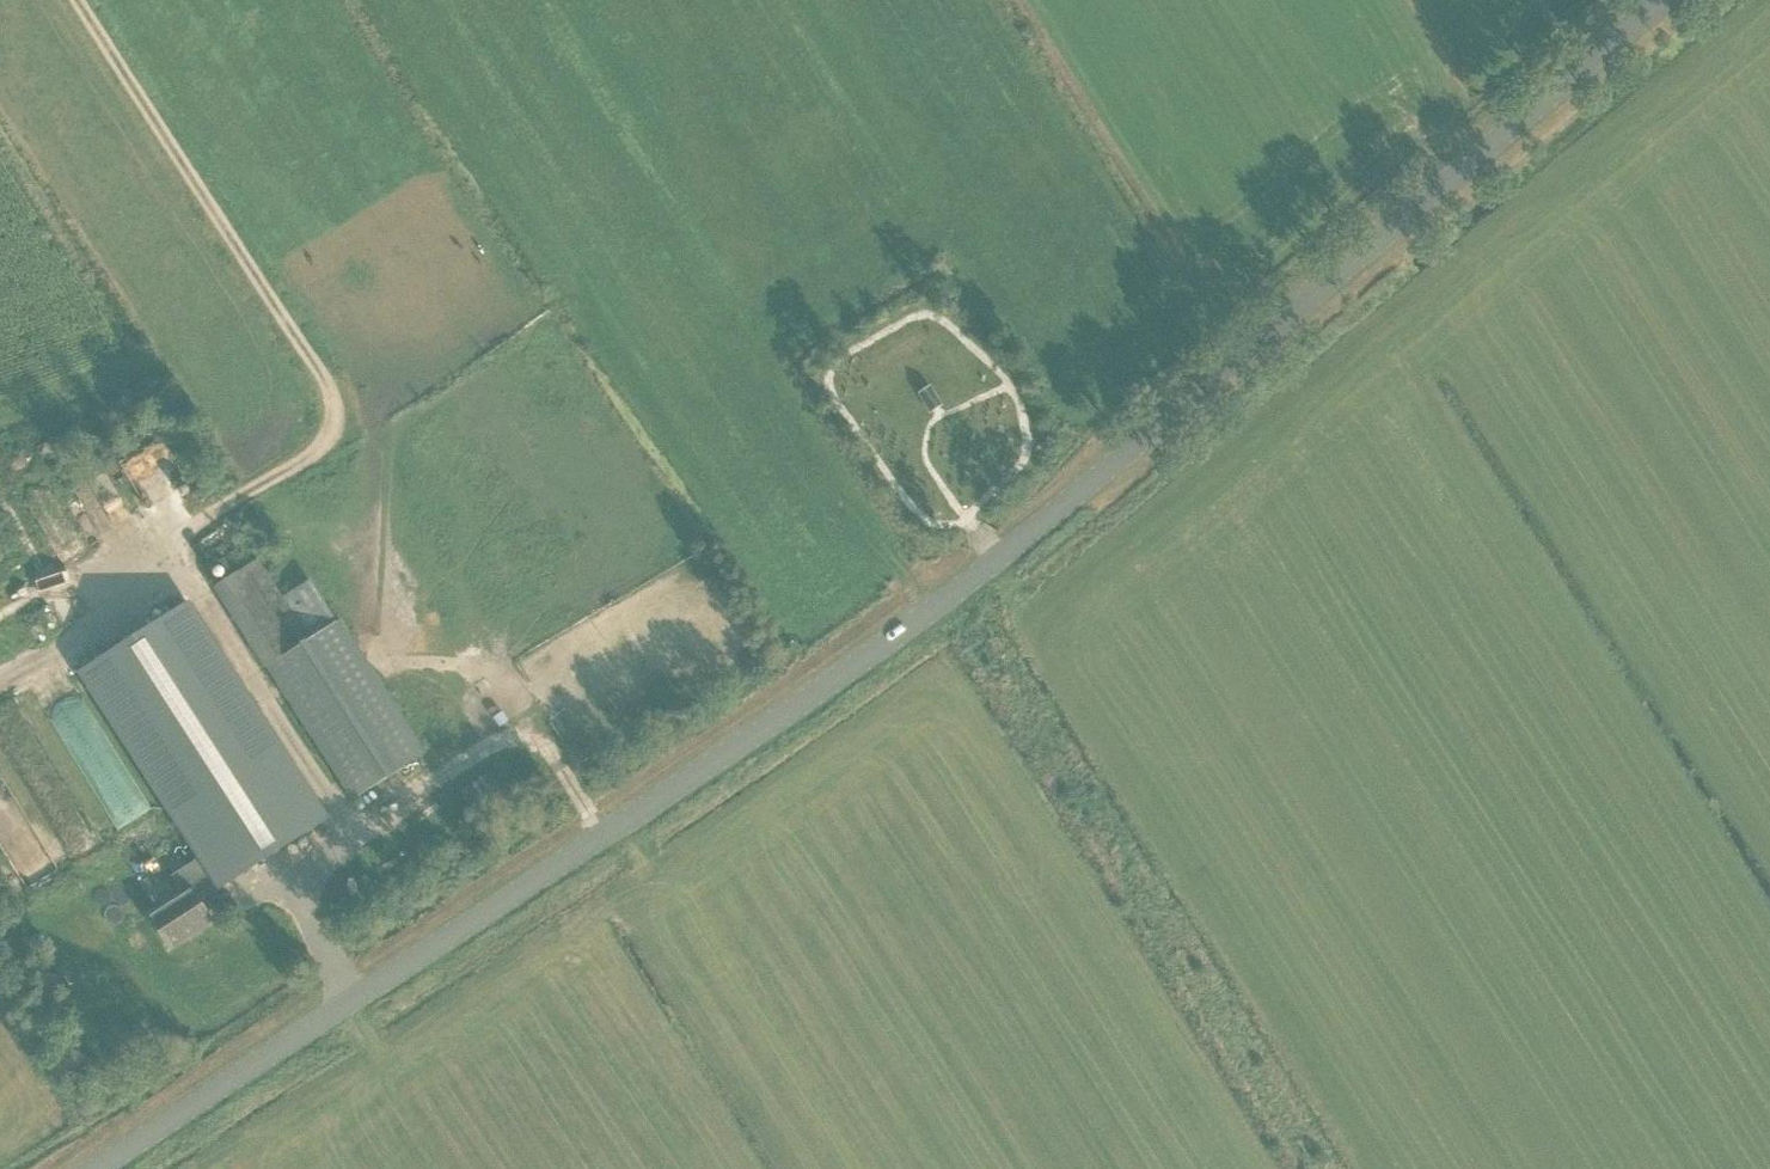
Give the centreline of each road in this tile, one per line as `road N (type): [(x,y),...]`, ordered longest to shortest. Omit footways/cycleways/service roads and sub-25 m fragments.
road 1 (tertiary): [(98,1168),(849,677),(1658,0)]

